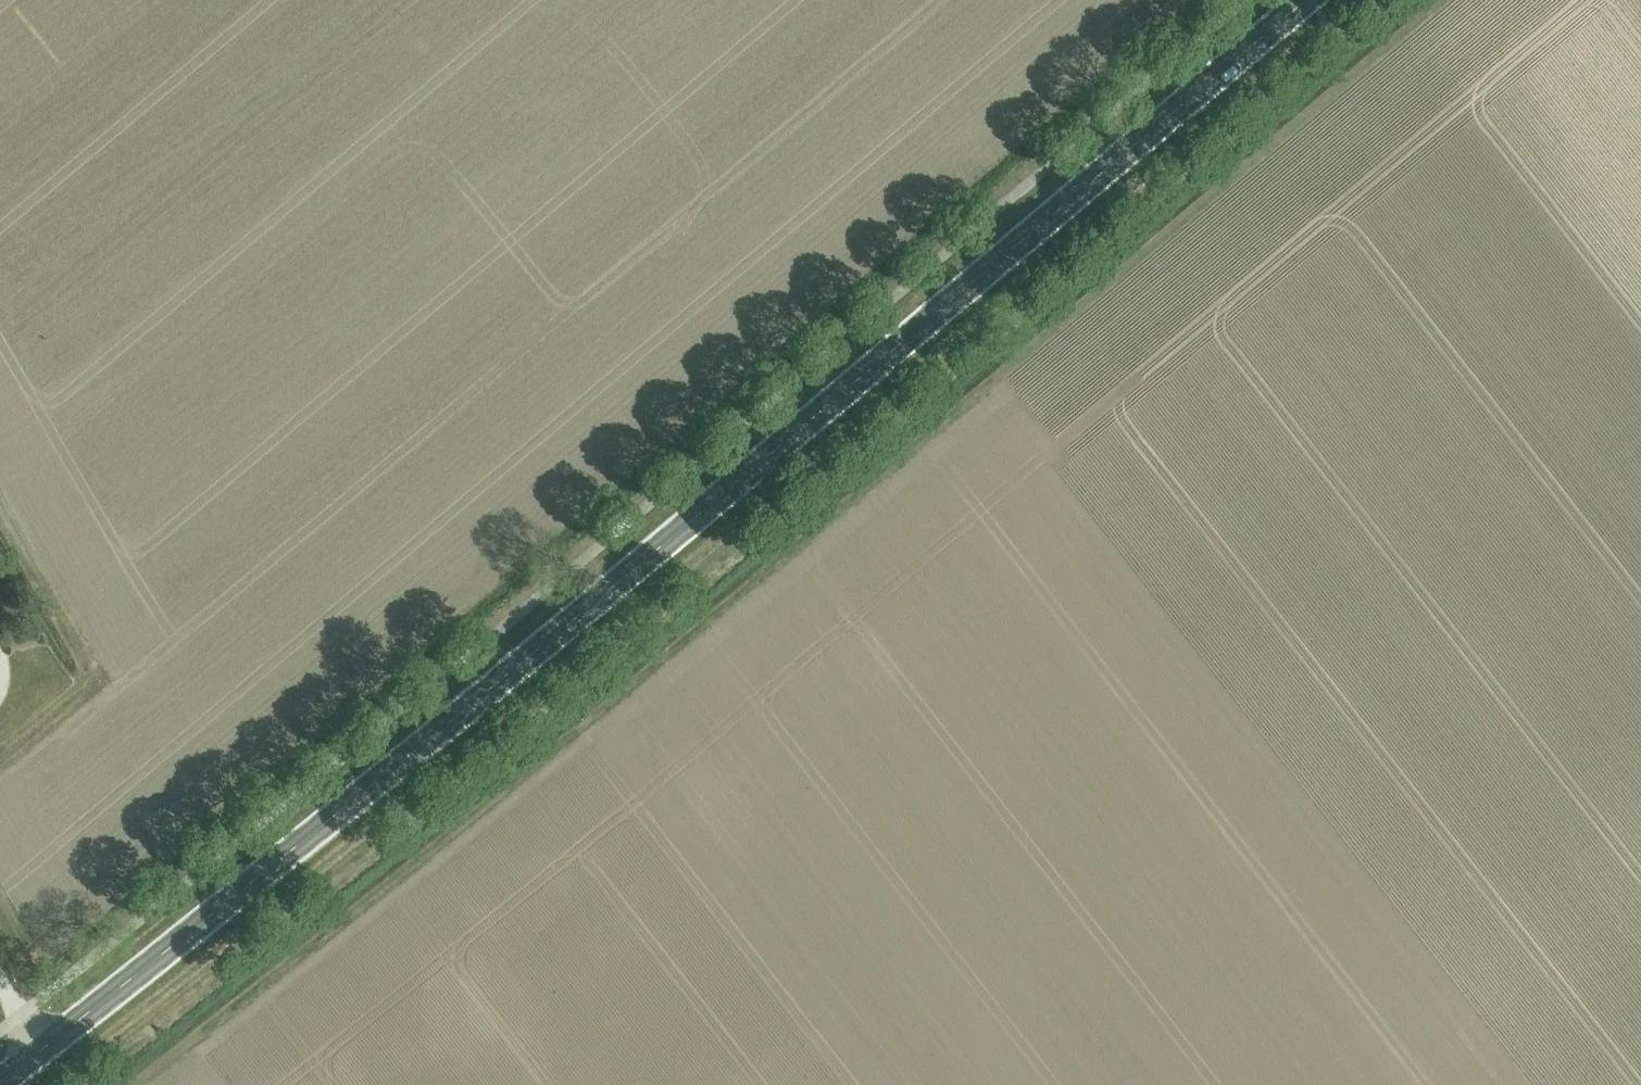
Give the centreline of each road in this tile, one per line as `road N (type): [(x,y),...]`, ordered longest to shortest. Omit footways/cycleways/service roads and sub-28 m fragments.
road 1 (secondary): [(0,1084),(261,877),(1301,0)]

